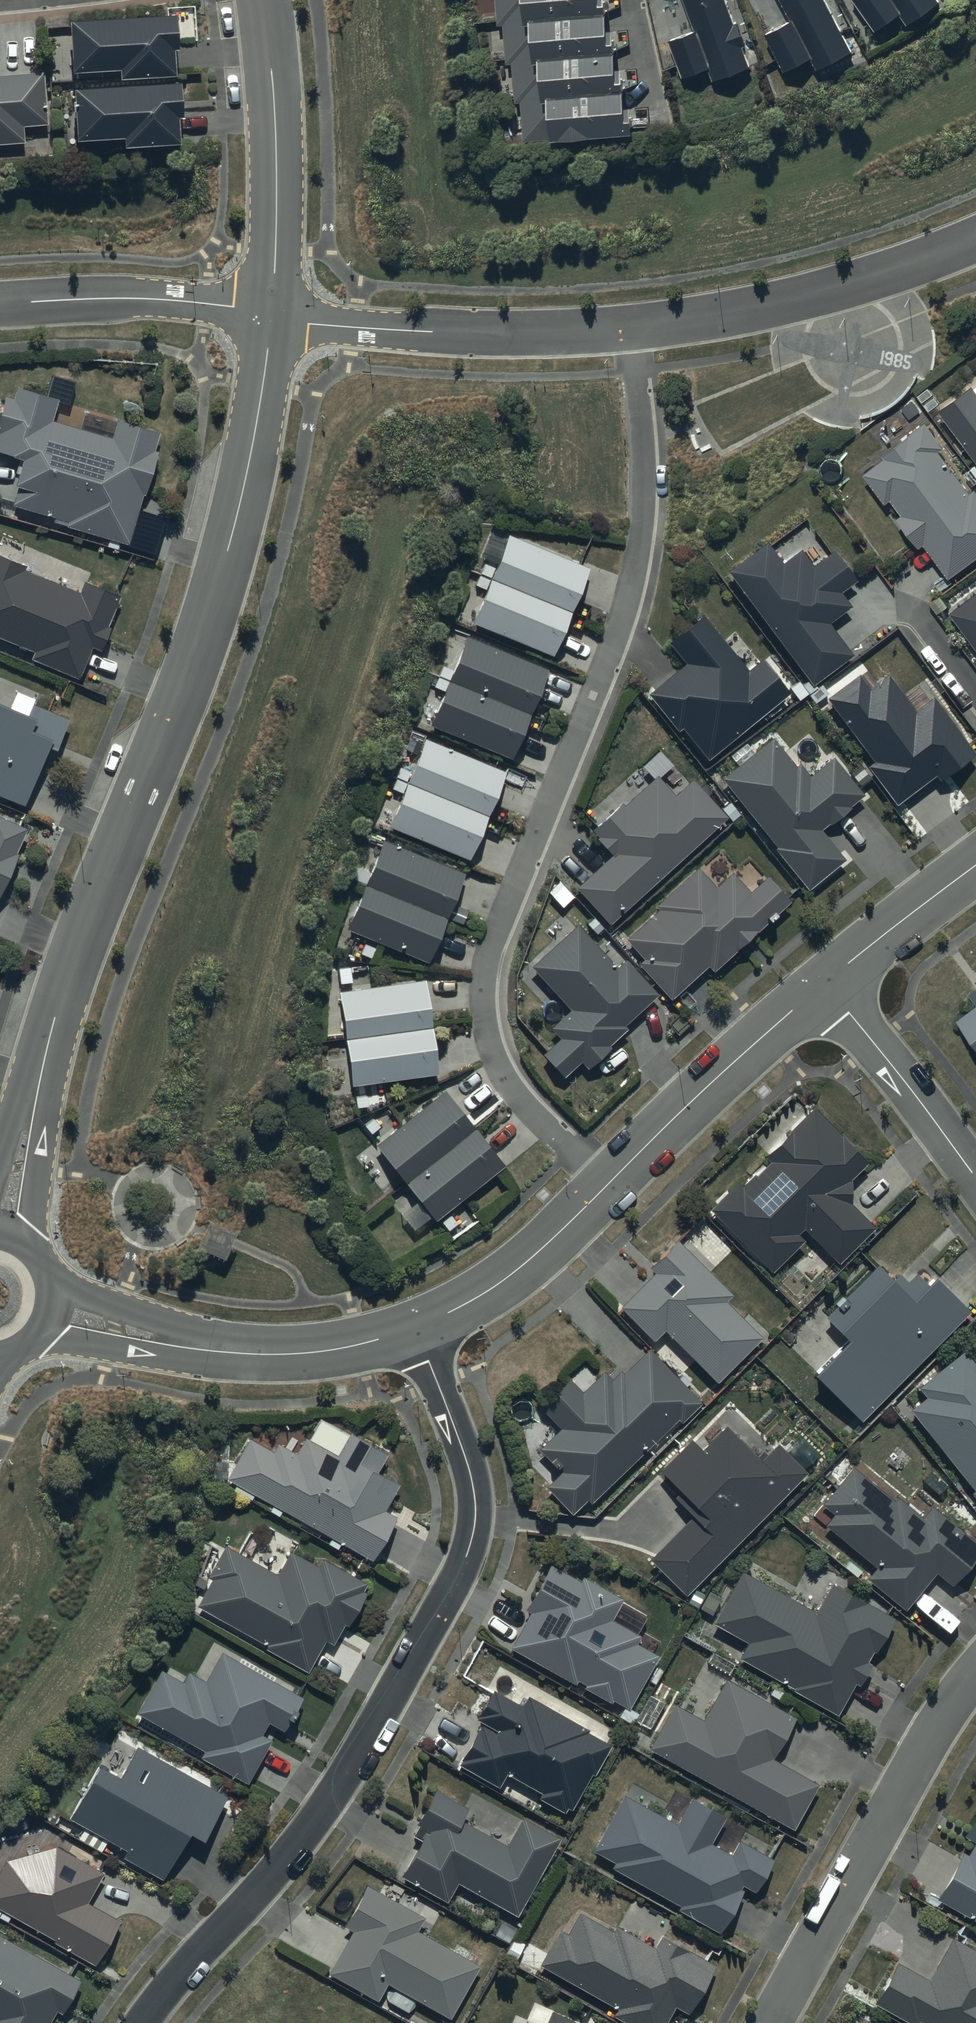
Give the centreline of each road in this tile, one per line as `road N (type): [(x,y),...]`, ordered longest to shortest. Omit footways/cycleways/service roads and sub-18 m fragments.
road 1 (residential): [(272,314),(213,603),(57,1013),(6,1238)]
road 2 (residential): [(633,328),(646,476),(635,572),(609,660),(491,947),(483,994),(502,1073),(609,1184)]
road 3 (residential): [(416,1328),(470,1470),(476,1521),(470,1548),(326,1806),(141,2022)]
road 4 (residential): [(773,2022),(930,1737),(975,1670)]
road 5 (residential): [(49,1307),(181,1344),(278,1355),(416,1328)]
road 6 (residential): [(272,314),(390,331),(633,328)]
road 7 (residential): [(633,328),(827,294),(975,242)]
road 8 (residential): [(265,0),(278,171),(272,314)]
road 9 (residential): [(609,1184),(824,983)]
road 10 (residential): [(0,303),(149,300),(272,314)]
road 11 (residential): [(824,983),(975,1177)]
road 12 (residential): [(416,1328),(519,1269),(609,1184)]
road 13 (residential): [(824,983),(975,864)]

